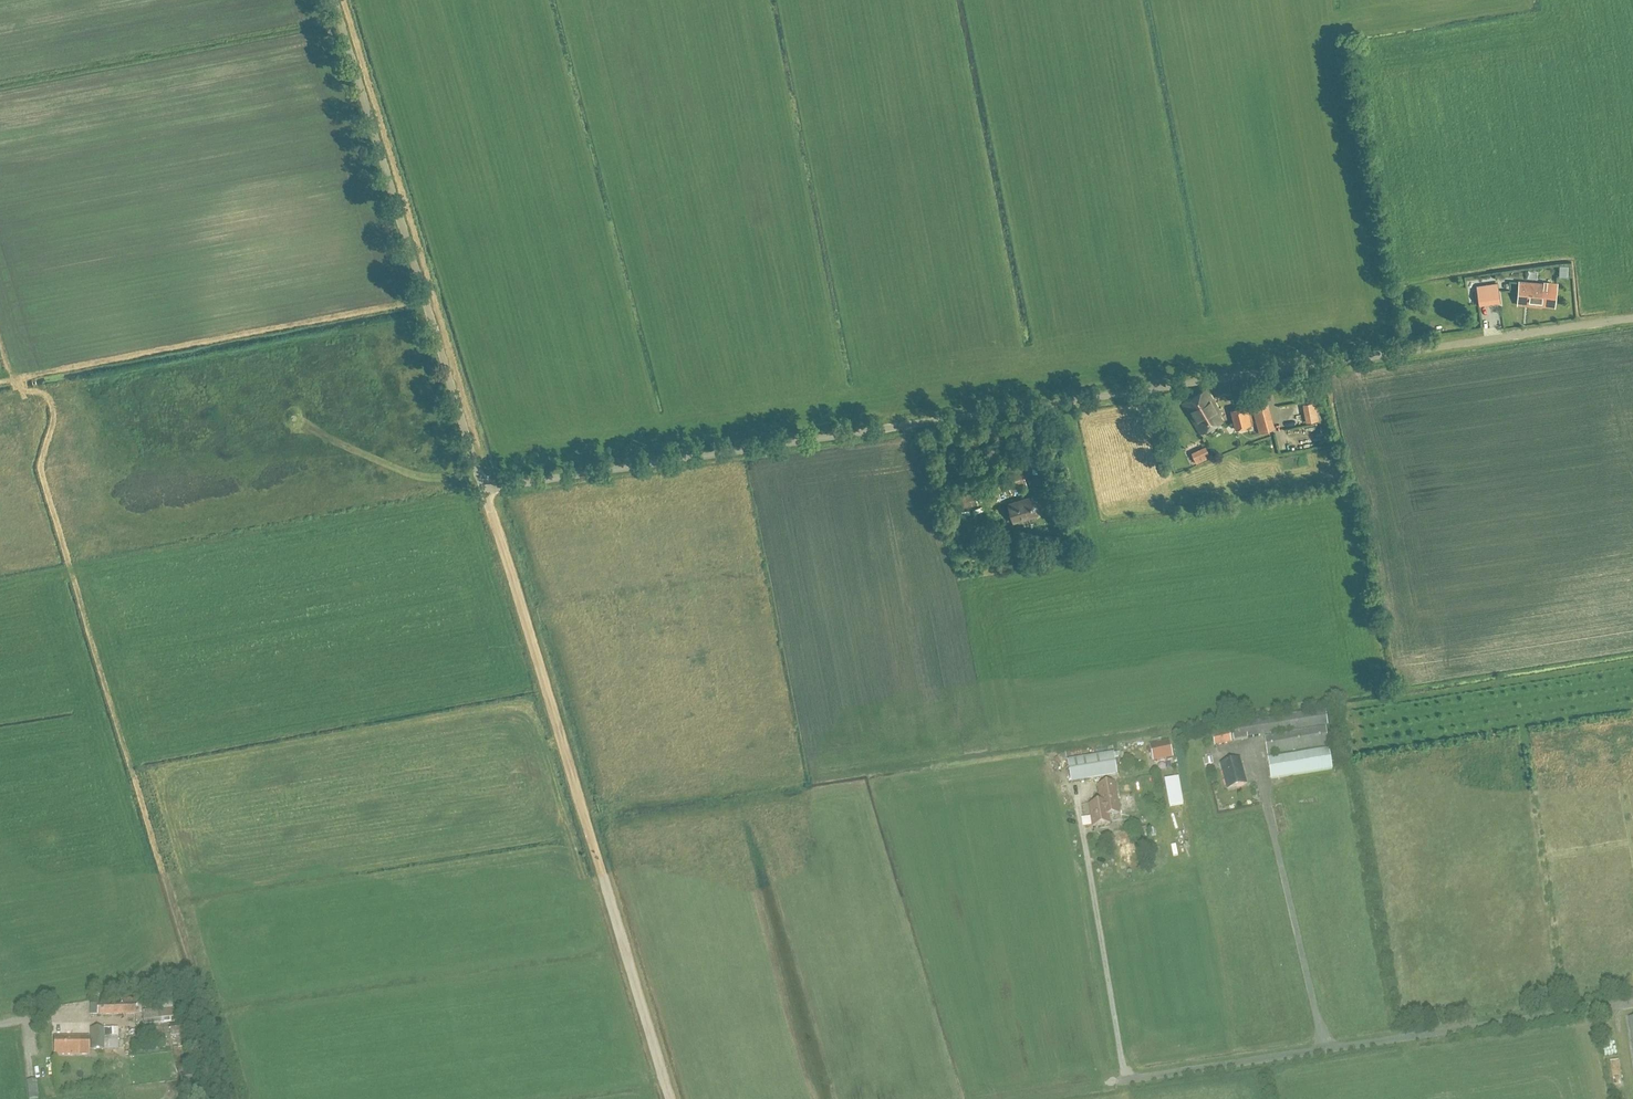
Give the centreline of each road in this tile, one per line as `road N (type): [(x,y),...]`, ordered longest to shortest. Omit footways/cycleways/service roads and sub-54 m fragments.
road 1 (unclassified): [(1632,318),(483,489)]
road 2 (track): [(491,511),(670,1098)]
road 3 (unclassified): [(483,489),(335,0)]
road 4 (unclassified): [(1086,854),(1125,1079),(1323,1048)]
road 5 (unclassified): [(1323,1048),(1632,1002)]
road 6 (unclassified): [(1260,775),(1323,1048)]

